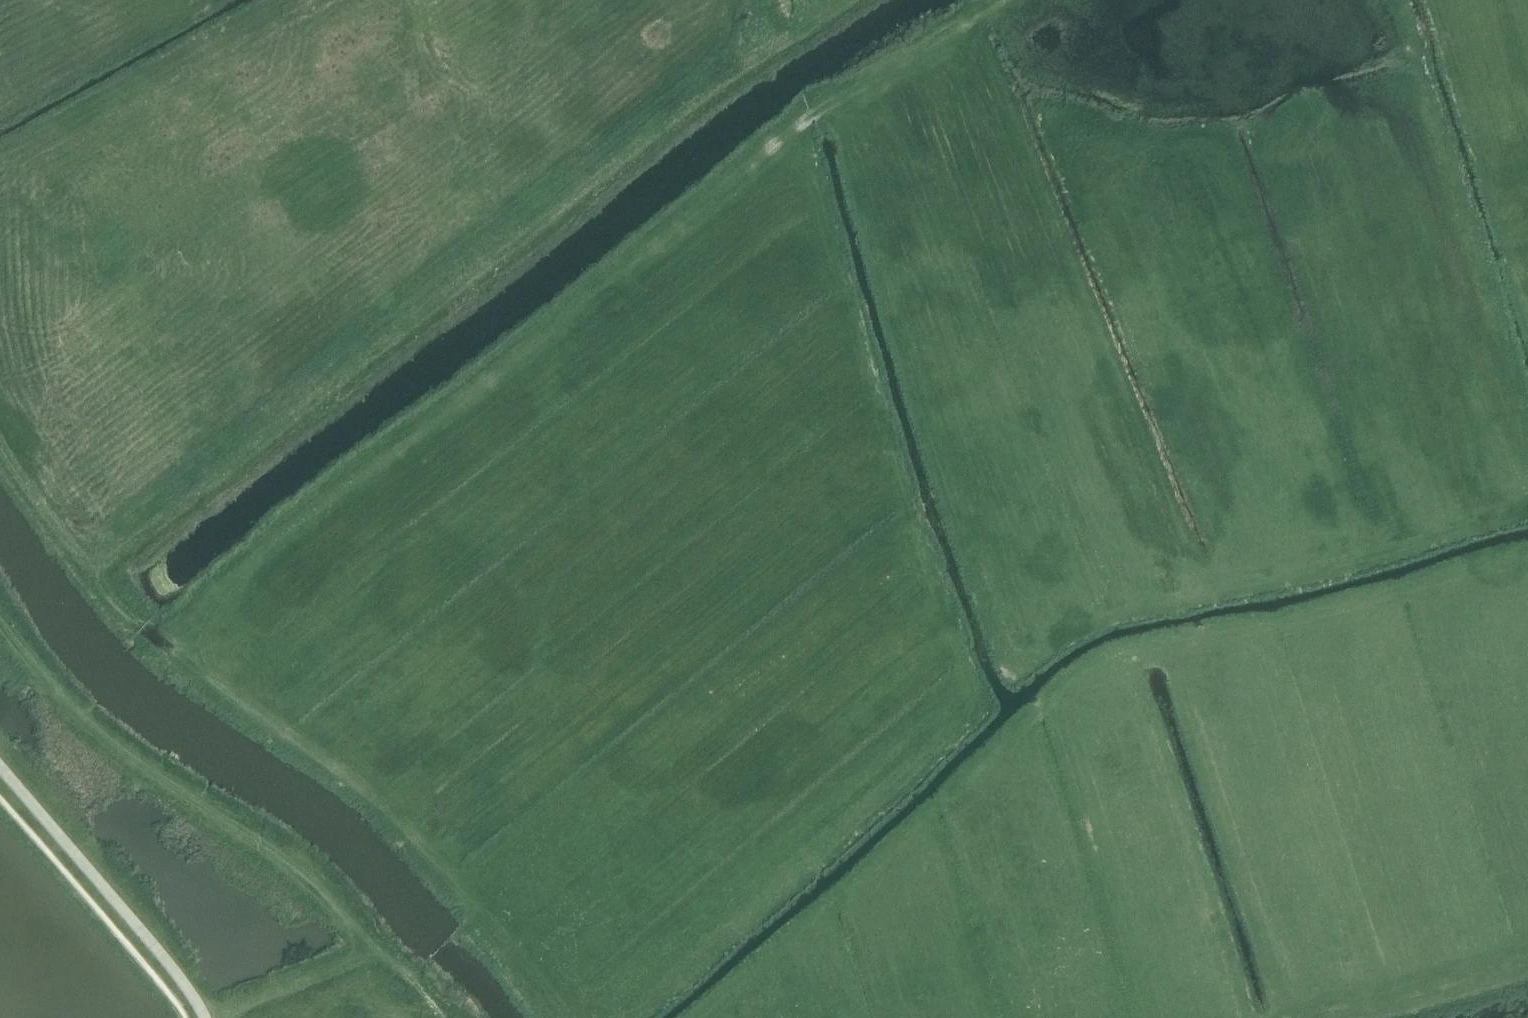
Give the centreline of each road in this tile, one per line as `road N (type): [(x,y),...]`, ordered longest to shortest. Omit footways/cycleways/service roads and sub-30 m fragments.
road 1 (track): [(0,439),(37,502),(119,600),(430,850),(566,1017)]

